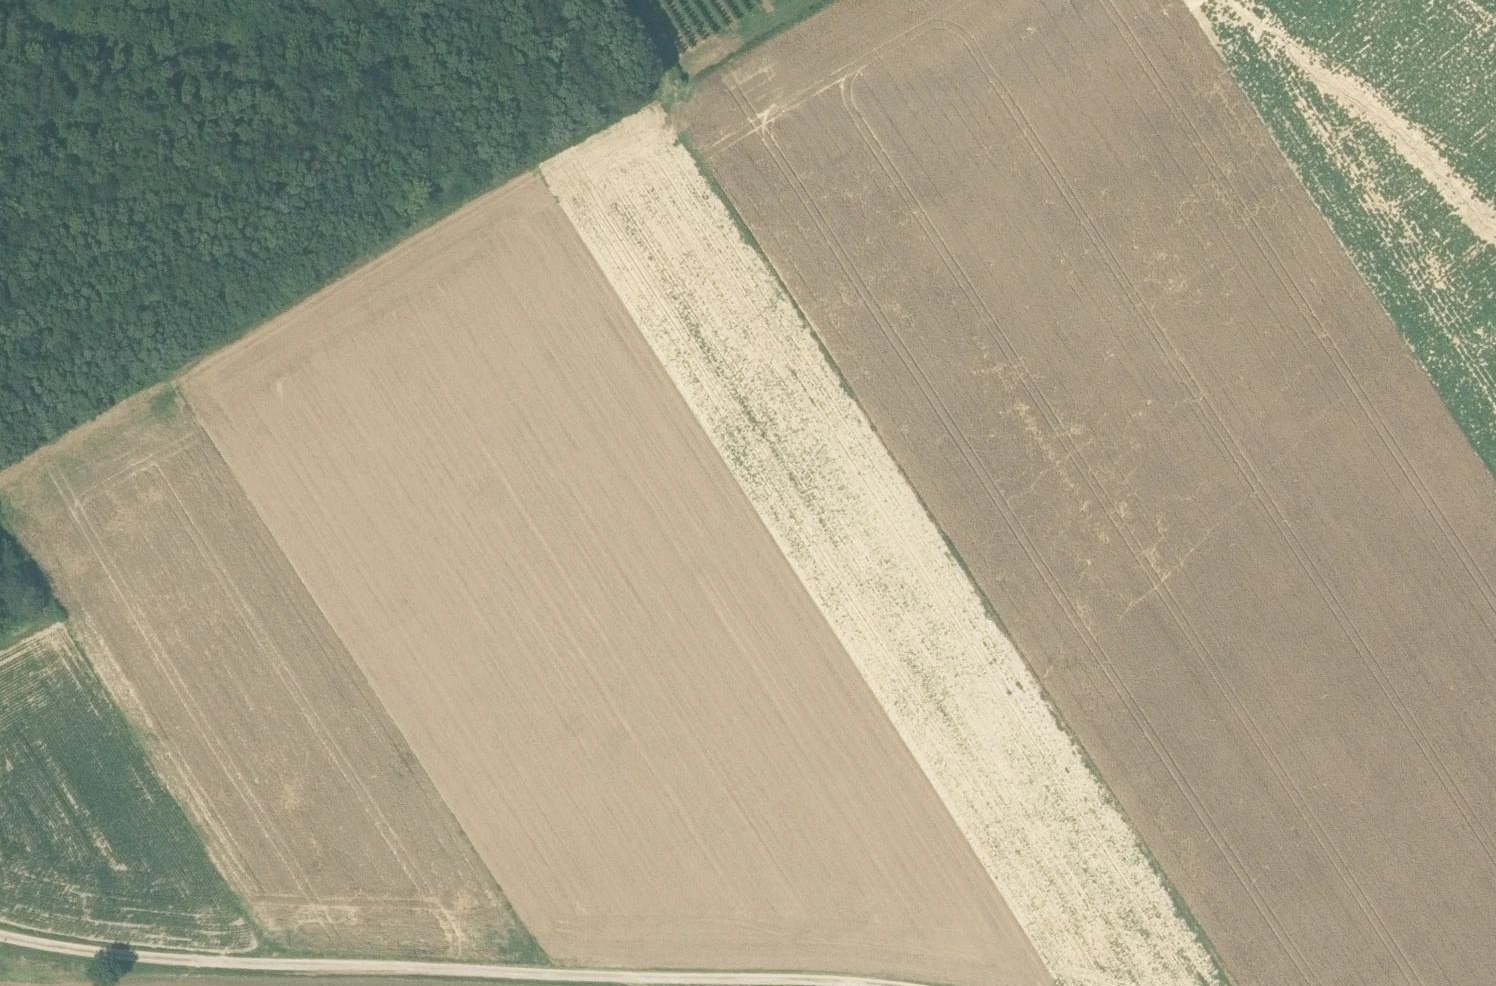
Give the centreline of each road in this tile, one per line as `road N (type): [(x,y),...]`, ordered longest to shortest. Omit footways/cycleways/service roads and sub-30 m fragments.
road 1 (track): [(887,985),(220,963),(0,936)]

